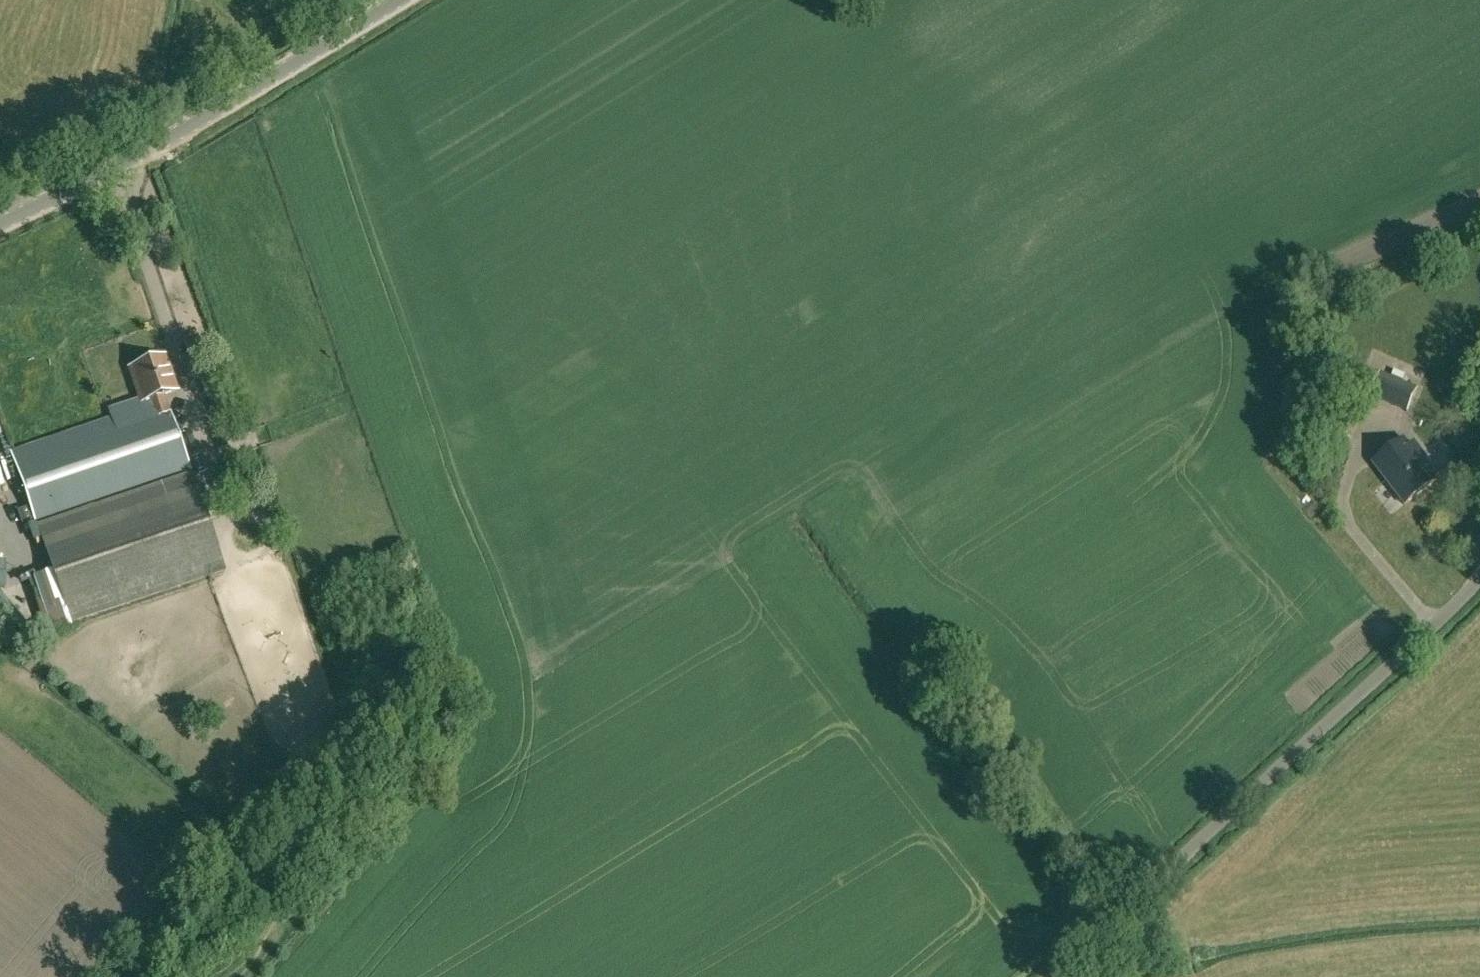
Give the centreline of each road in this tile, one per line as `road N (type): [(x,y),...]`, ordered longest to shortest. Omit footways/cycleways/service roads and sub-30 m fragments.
road 1 (unclassified): [(1050,976),(1479,576)]
road 2 (unclassified): [(0,224),(139,156),(399,0)]

